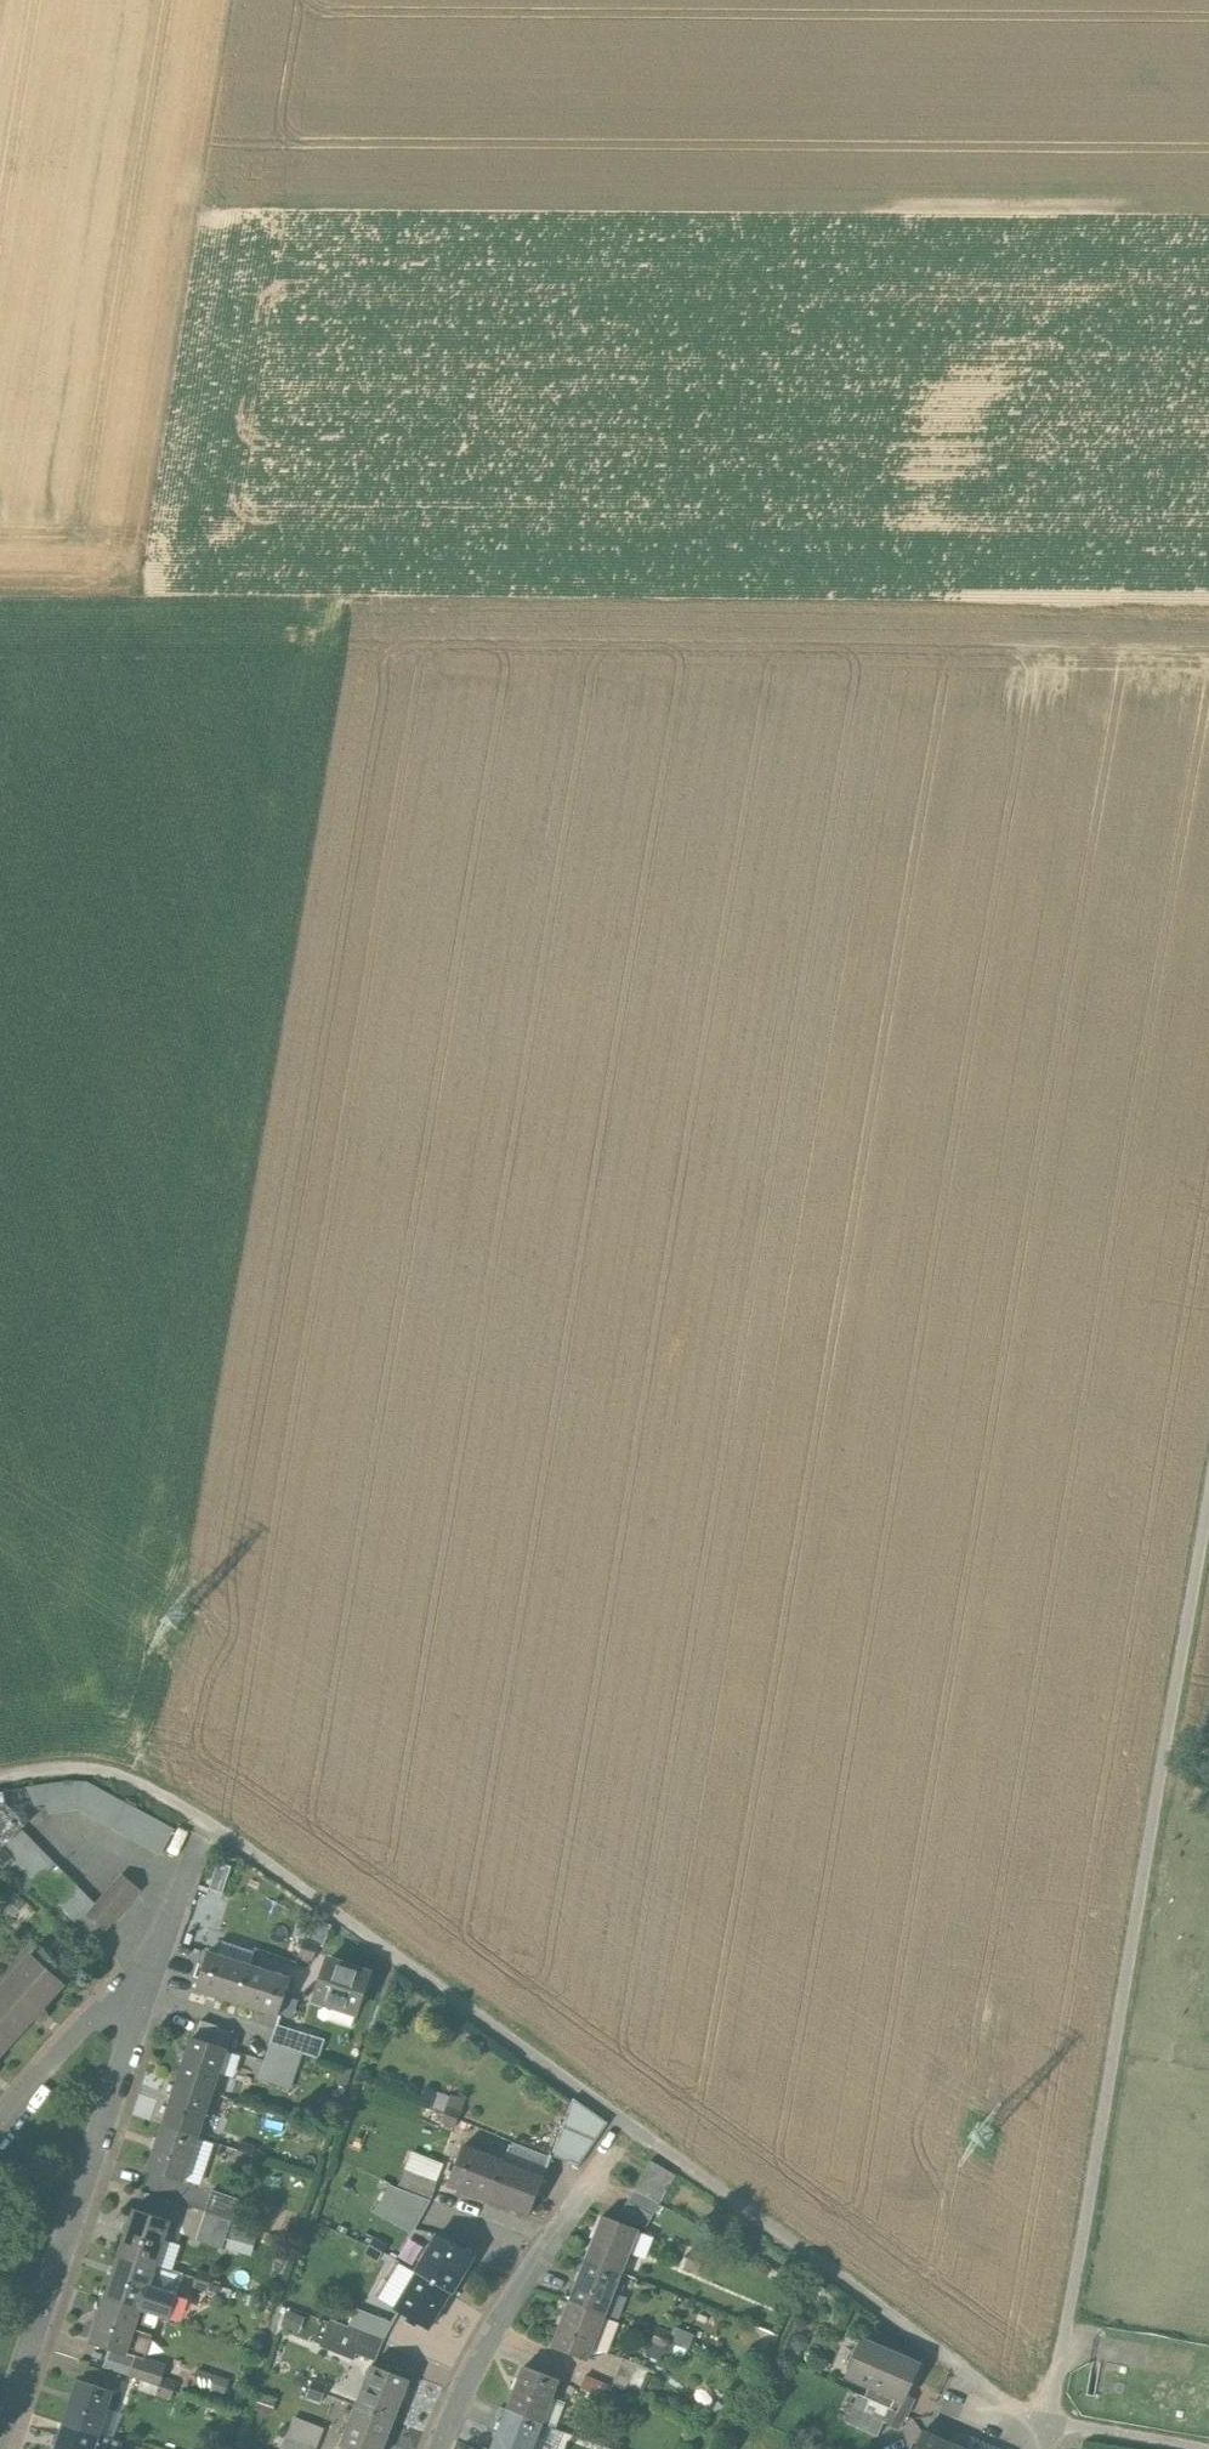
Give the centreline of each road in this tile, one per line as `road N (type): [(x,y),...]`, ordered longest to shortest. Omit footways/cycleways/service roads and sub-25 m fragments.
road 1 (track): [(1208,1480),(1045,2422)]
road 2 (residential): [(1,2448),(120,2085),(143,1976)]
road 3 (residential): [(434,2448),(546,2235)]
road 4 (residential): [(0,2119),(102,2005),(143,1976)]
road 5 (residential): [(143,1976),(205,1824)]
road 6 (track): [(1177,2448),(1045,2422)]
road 7 (residential): [(546,2235),(625,2127)]
road 8 (residential): [(1039,2448),(1045,2422),(957,2370)]

